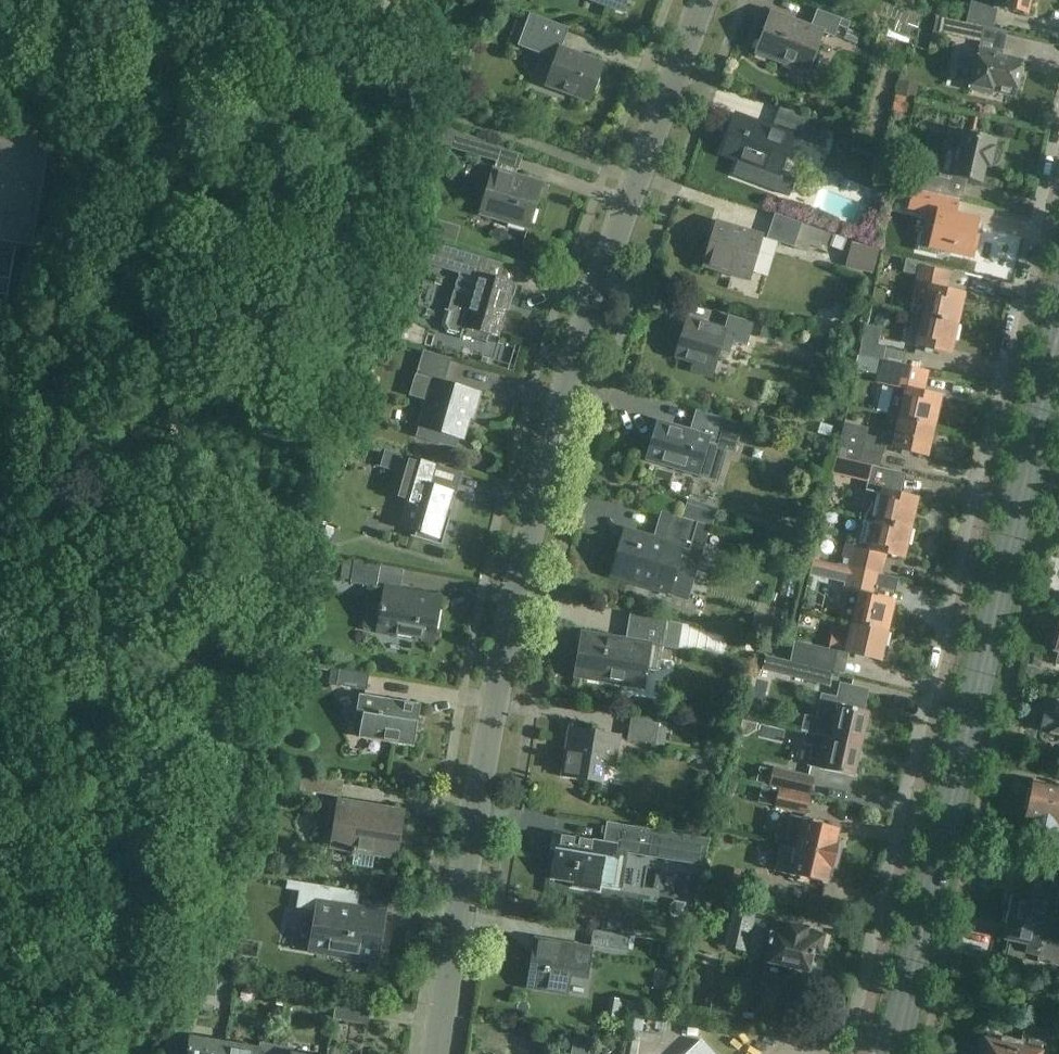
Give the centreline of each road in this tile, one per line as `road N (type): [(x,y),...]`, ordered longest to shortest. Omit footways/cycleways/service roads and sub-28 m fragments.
road 1 (residential): [(433,1053),(529,467),(703,0)]
road 2 (secondary): [(891,1053),(1058,318)]

